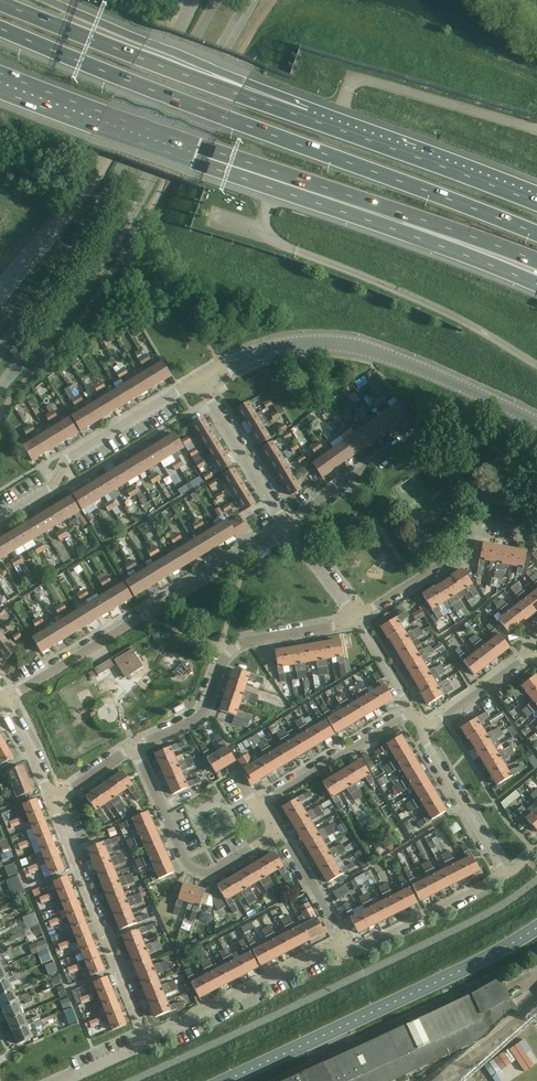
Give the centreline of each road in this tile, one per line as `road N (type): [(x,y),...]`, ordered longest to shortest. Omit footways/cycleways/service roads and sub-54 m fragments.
road 1 (motorway): [(536,233),(0,27)]
road 2 (unclassified): [(536,421),(442,377),(338,347),(269,351),(198,380)]
road 3 (secondary): [(224,1080),(536,928)]
road 4 (residential): [(7,699),(289,529)]
road 5 (motorway): [(300,116),(0,2)]
road 6 (motorway): [(0,82),(276,181)]
road 7 (motorway): [(300,116),(245,82),(42,0)]
road 8 (motorway): [(276,181),(536,284)]
road 9 (residential): [(134,746),(200,717),(235,647),(355,617)]
road 10 (motorway): [(276,181),(536,261)]
road 11 (residential): [(51,803),(148,1040)]
road 12 (motorway): [(536,203),(300,116)]
road 13 (residential): [(0,518),(52,485),(70,457),(198,380)]
road 14 (residential): [(280,831),(218,869),(193,869),(134,746)]
road 15 (residential): [(148,1040),(319,953),(349,950)]
road 16 (residential): [(355,617),(465,548),(472,527),(536,535)]
road 17 (residential): [(280,831),(263,802),(412,711)]
road 18 (residential): [(289,529),(198,380)]
road 19 (residential): [(349,950),(505,875)]
road 20 (residential): [(505,875),(422,731)]
road 21 (residential): [(289,529),(418,431)]
road 22 (residential): [(349,950),(280,831)]
road 23 (residential): [(422,731),(531,654)]

